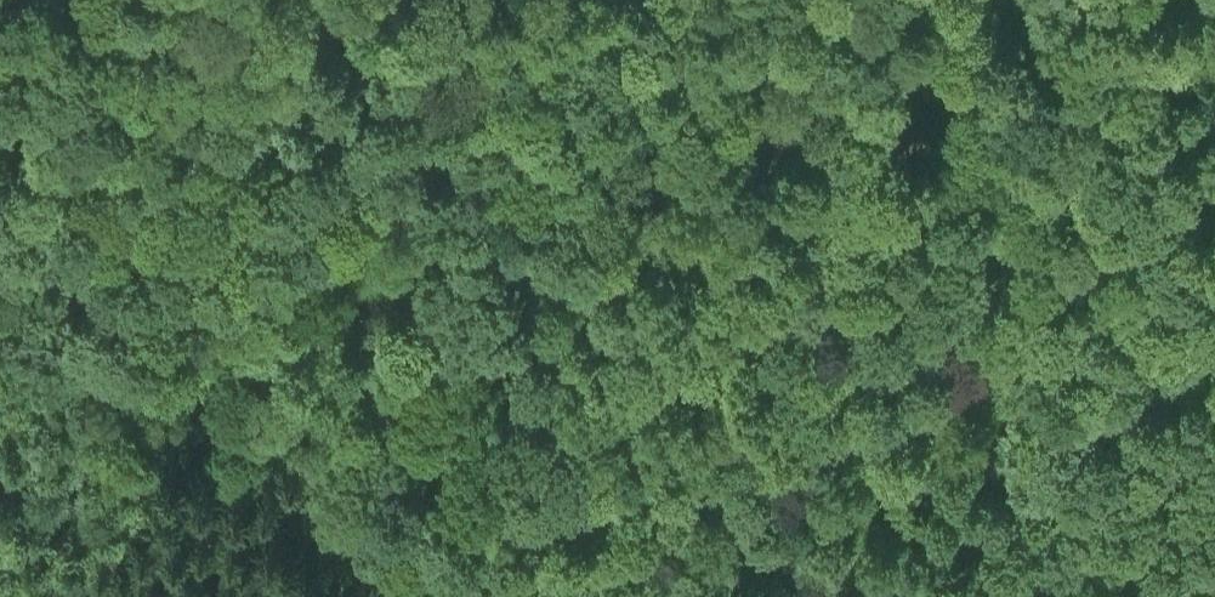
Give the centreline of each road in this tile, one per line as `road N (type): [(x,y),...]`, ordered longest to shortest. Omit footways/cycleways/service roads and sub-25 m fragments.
road 1 (track): [(1080,596),(1013,402),(977,373),(956,373),(930,396),(890,470),(799,596)]

